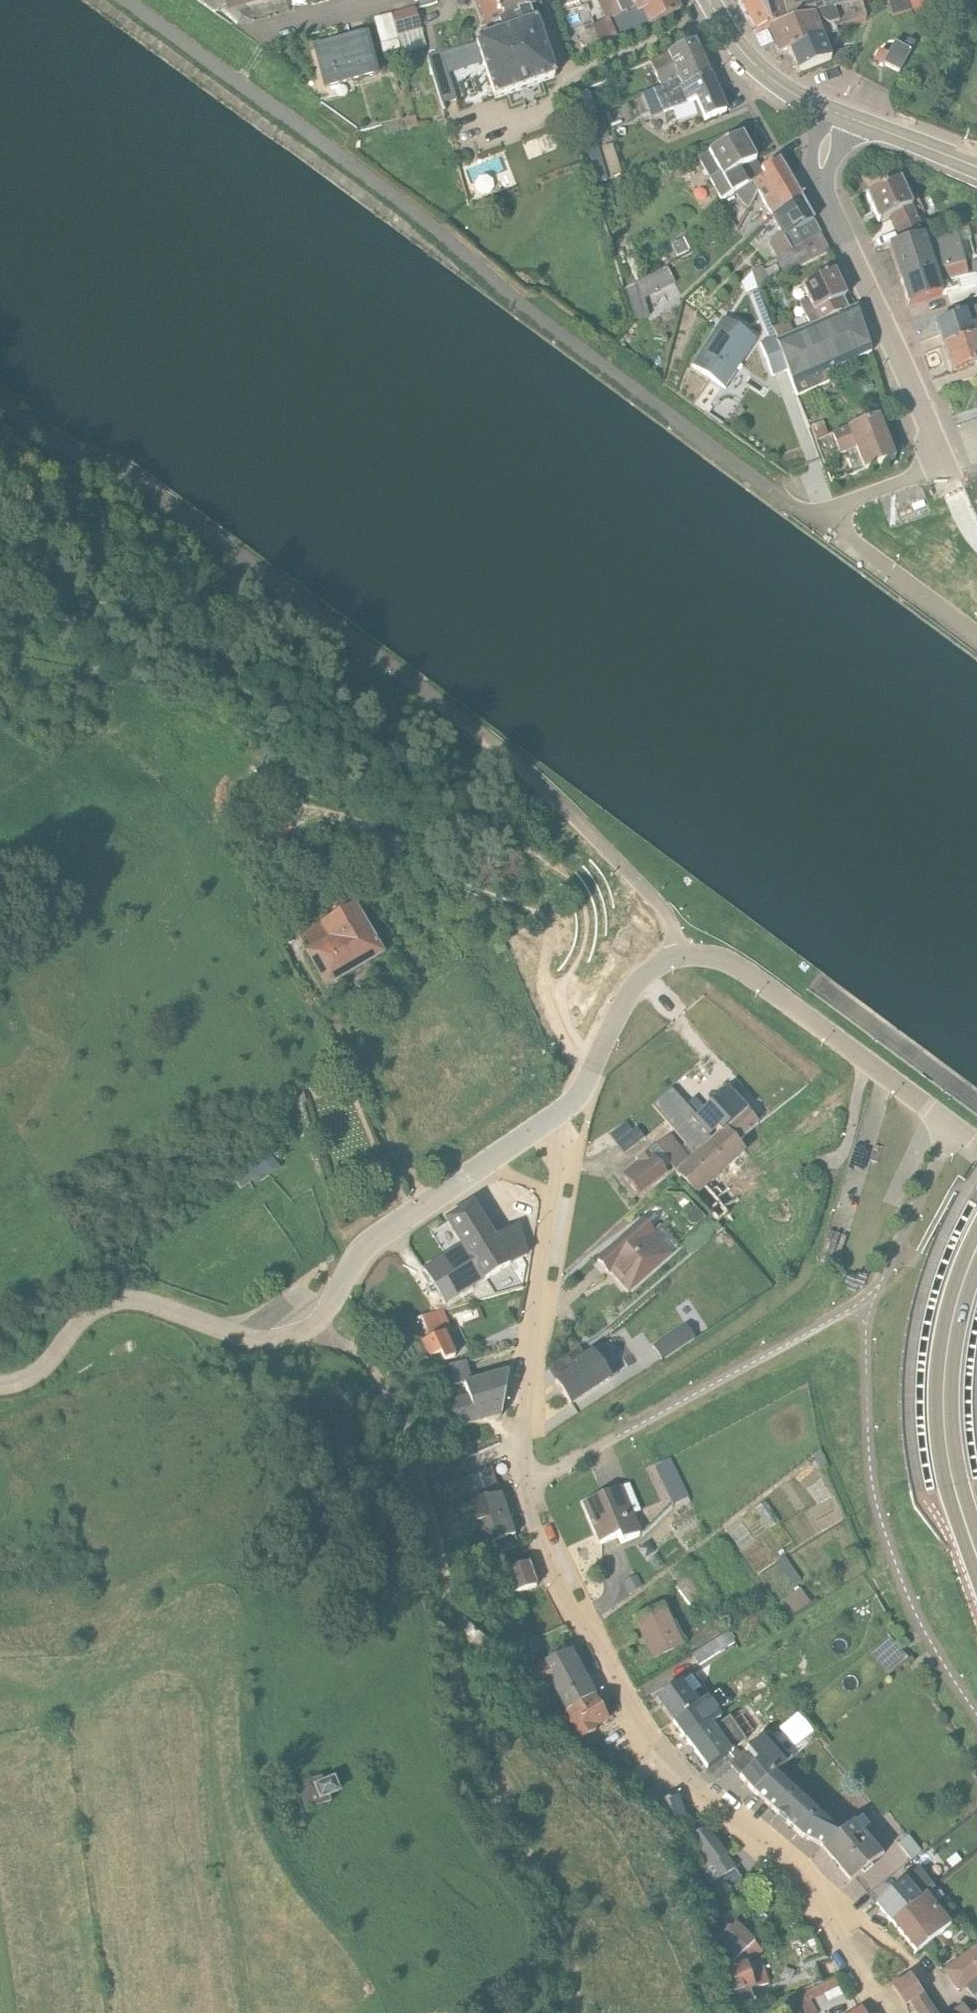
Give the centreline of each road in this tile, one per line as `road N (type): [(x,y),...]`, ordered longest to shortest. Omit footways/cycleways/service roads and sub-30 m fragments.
road 1 (residential): [(544,1128),(580,1096),(624,993),(678,955),(712,955),(733,961),(976,1142)]
road 2 (track): [(424,1505),(471,1791),(566,1963),(568,2012)]
road 3 (residential): [(522,1488),(647,1747),(761,1837),(819,1910)]
road 4 (residential): [(836,114),(820,167),(823,194),(950,488)]
road 5 (residential): [(544,1128),(560,1146),(560,1180),(521,1416),(522,1488)]
road 6 (unclassified): [(312,1336),(271,1349),(247,1347),(118,1309),(89,1323),(40,1383),(0,1398)]
road 7 (secondary): [(976,1243),(953,1307),(940,1405),(951,1490),(976,1565)]
road 8 (unclassified): [(544,1128),(366,1250),(312,1336)]
road 9 (track): [(425,1208),(289,951)]
road 10 (unclassified): [(312,1336),(365,1375),(424,1505)]
road 11 (secondary): [(707,0),(764,75),(836,114)]
road 12 (track): [(544,978),(543,922),(443,883)]
road 13 (secondary): [(836,114),(976,168)]
road 14 (residential): [(265,38),(400,0)]
road 15 (track): [(354,1267),(285,1148)]
road 16 (residential): [(927,1979),(858,1920),(819,1910)]
road 17 (residential): [(819,1910),(888,2012)]

